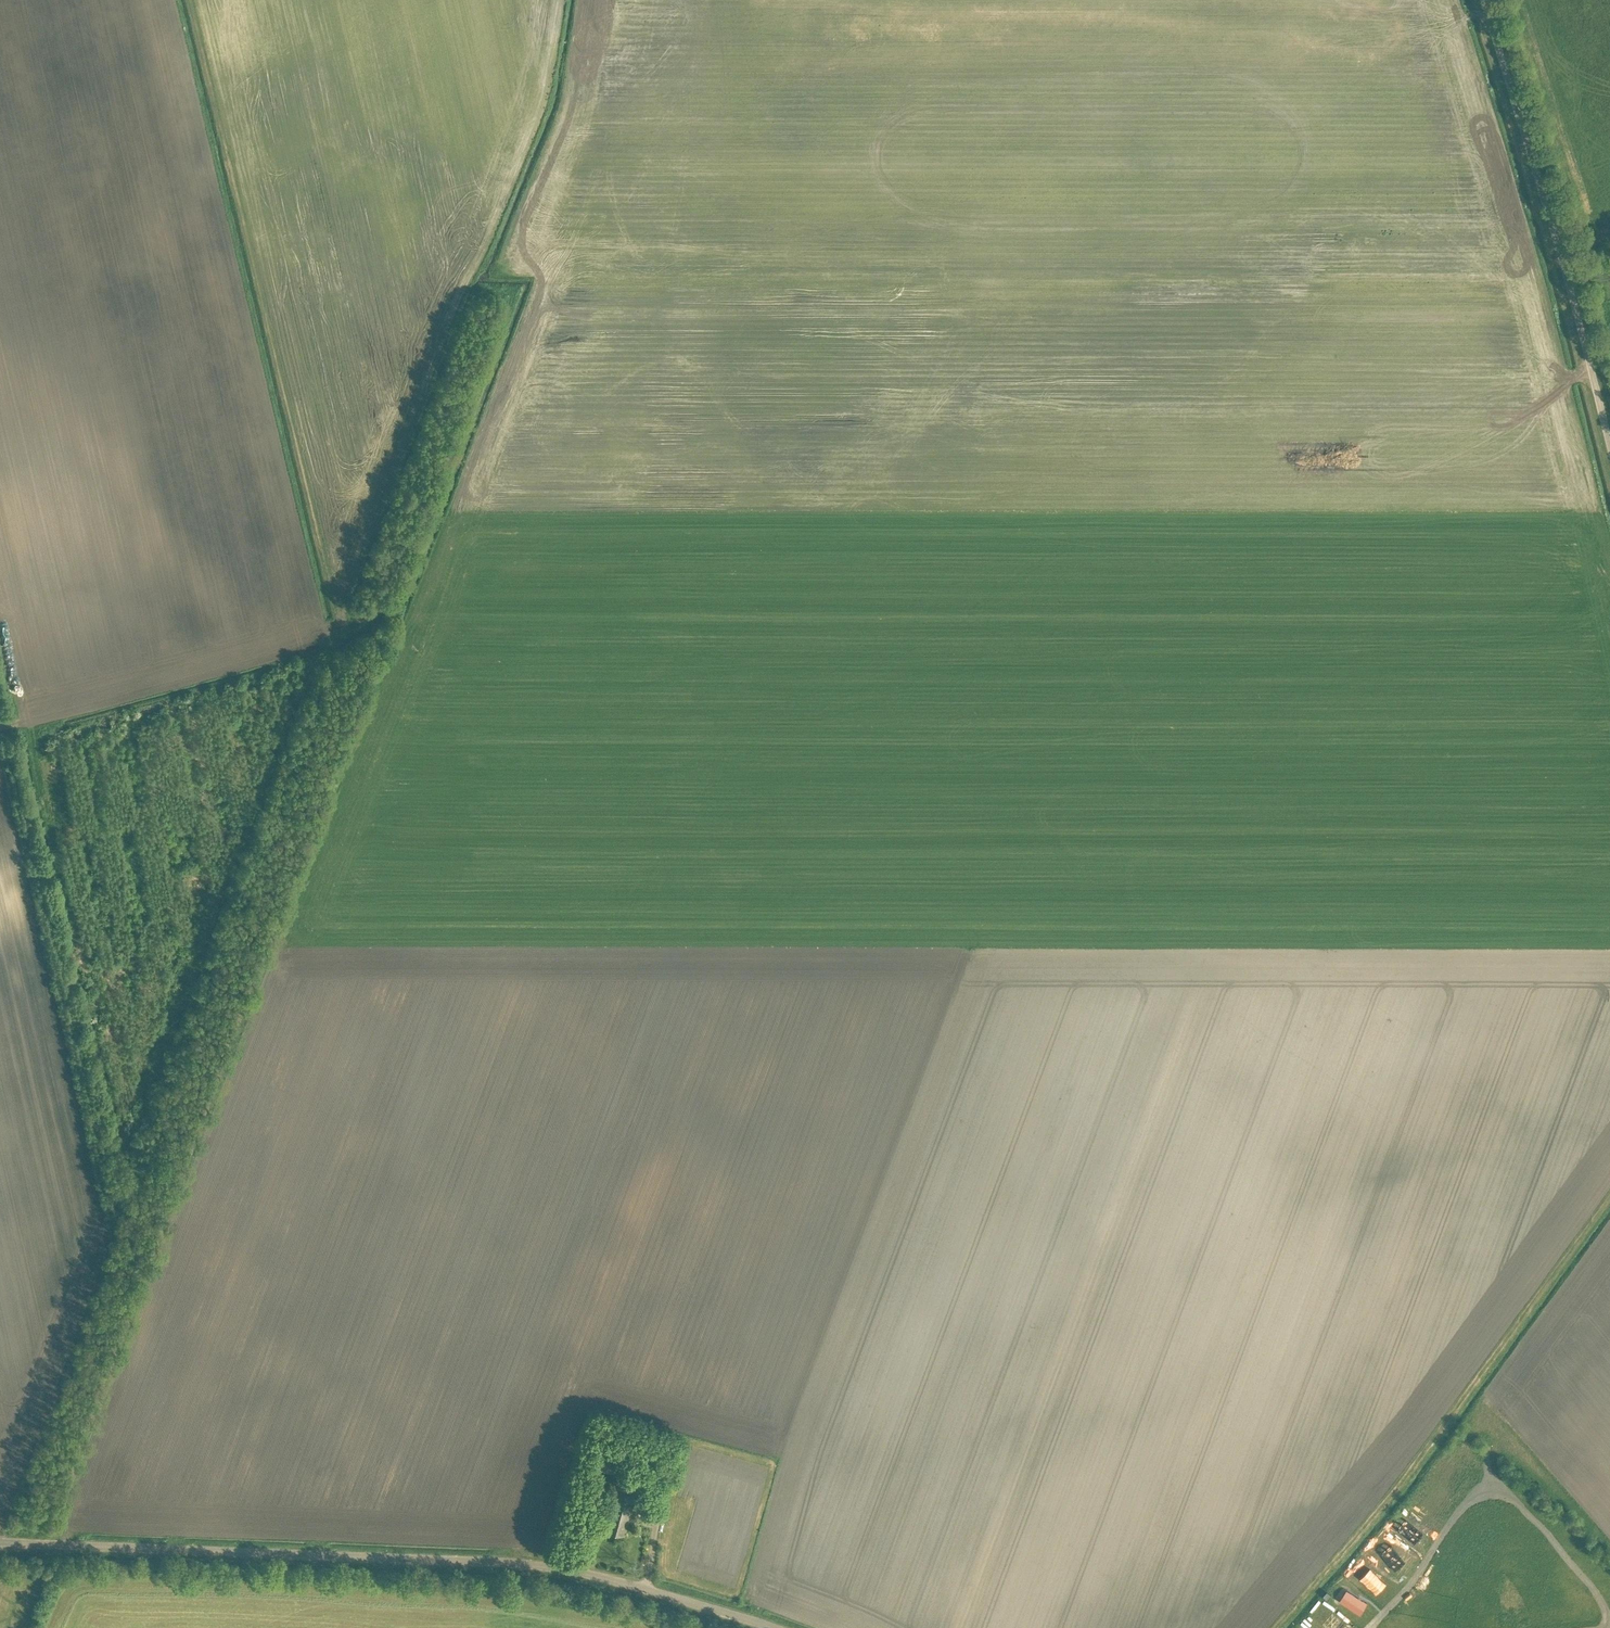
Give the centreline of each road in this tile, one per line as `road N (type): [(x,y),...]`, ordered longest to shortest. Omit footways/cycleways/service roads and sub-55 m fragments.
road 1 (unclassified): [(0,1541),(526,1563),(642,1587),(773,1627)]
road 2 (track): [(1279,1627),(1432,1444),(1609,1200)]
road 3 (unclassified): [(1609,447),(1484,0)]

